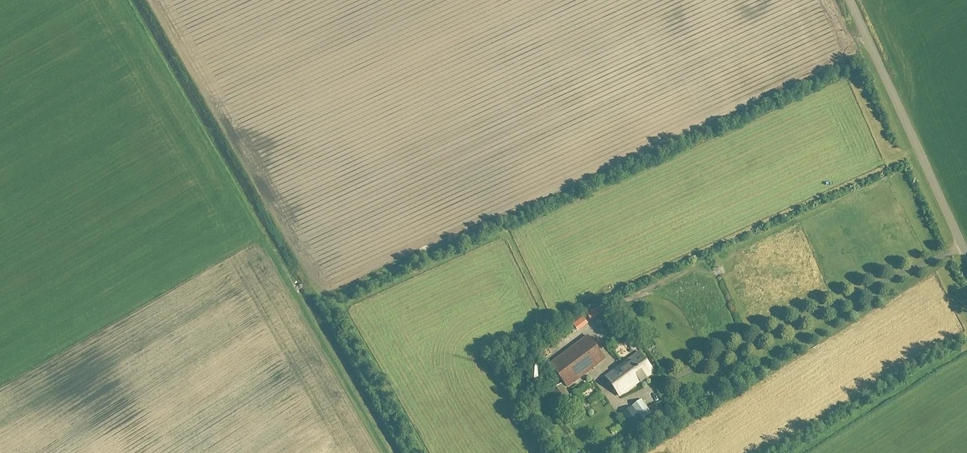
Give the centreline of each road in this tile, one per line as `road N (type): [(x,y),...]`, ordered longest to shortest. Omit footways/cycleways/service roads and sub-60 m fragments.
road 1 (unclassified): [(966,255),(851,0)]

